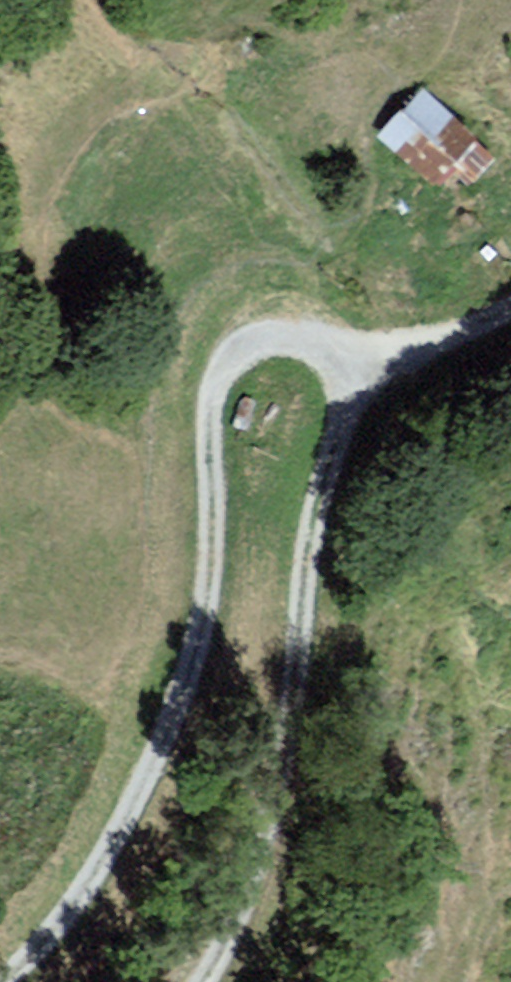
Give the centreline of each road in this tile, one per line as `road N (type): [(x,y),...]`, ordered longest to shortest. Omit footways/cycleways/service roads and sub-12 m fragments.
road 1 (track): [(339,350),(309,329),(283,327),(235,348),(221,372),(213,410),(214,583),(191,682),(96,884),(11,981)]
road 2 (track): [(339,350),(347,417),(320,506),(275,800),(250,893),(207,981)]
road 3 (track): [(510,311),(436,351),(347,376)]

